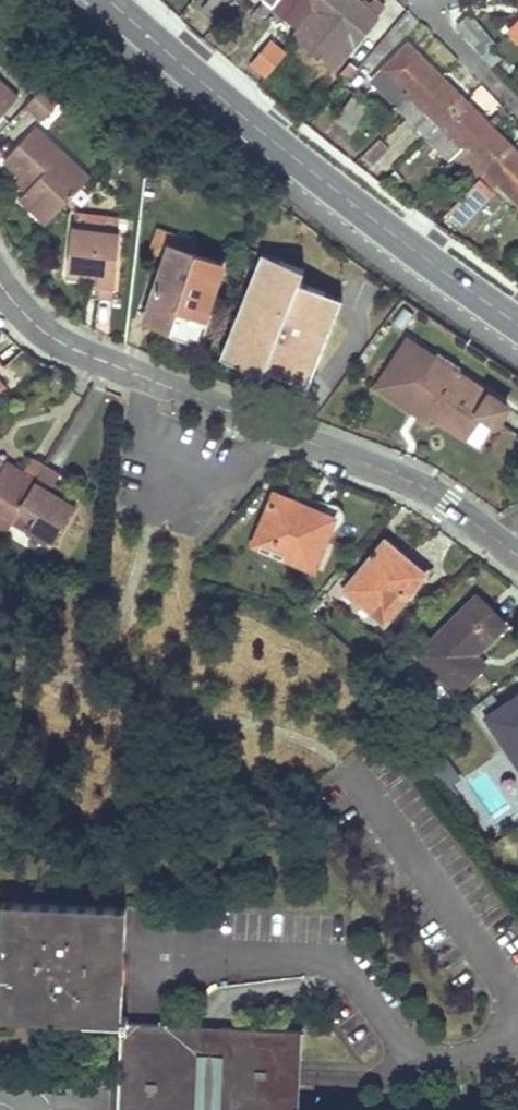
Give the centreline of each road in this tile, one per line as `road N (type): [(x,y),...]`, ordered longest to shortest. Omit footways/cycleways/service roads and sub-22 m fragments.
road 1 (residential): [(517,557),(424,489),(63,345),(0,284)]
road 2 (secondary): [(106,0),(333,189),(517,325)]
road 3 (residential): [(159,1022),(168,973),(202,957),(295,958),(340,968),(358,979),(395,1034),(435,1057),(469,1056),(517,1028)]
road 4 (residential): [(517,1003),(337,760)]
road 5 (residential): [(423,0),(431,19),(517,105)]

